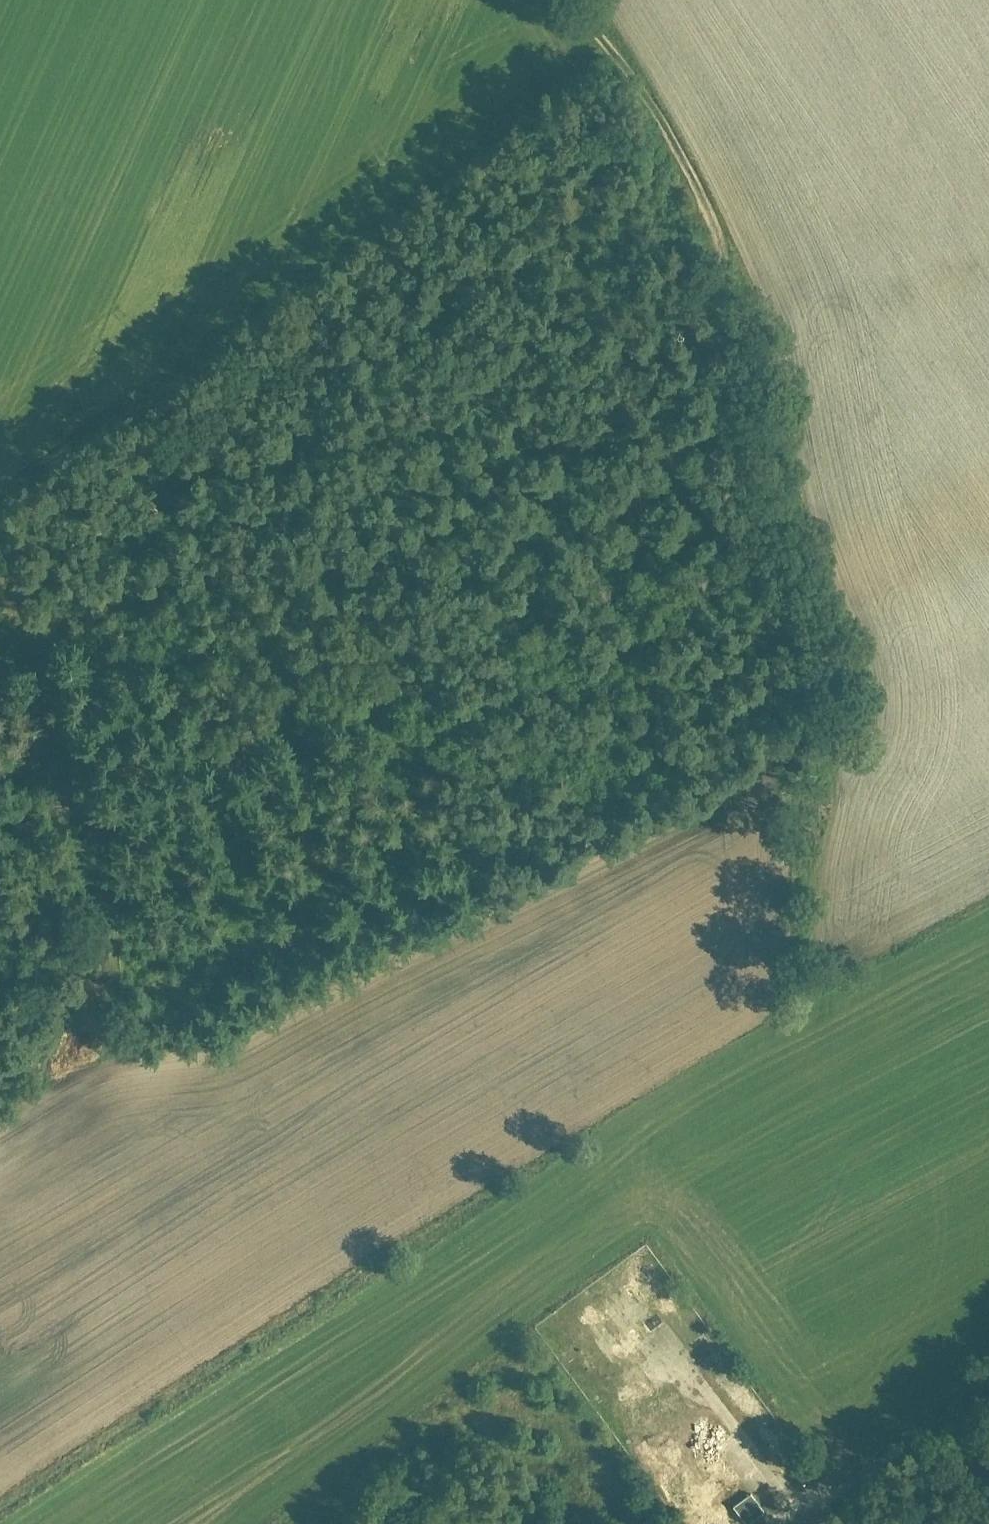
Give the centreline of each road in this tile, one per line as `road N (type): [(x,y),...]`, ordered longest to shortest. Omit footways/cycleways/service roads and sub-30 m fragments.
road 1 (track): [(988,1372),(794,1523)]

